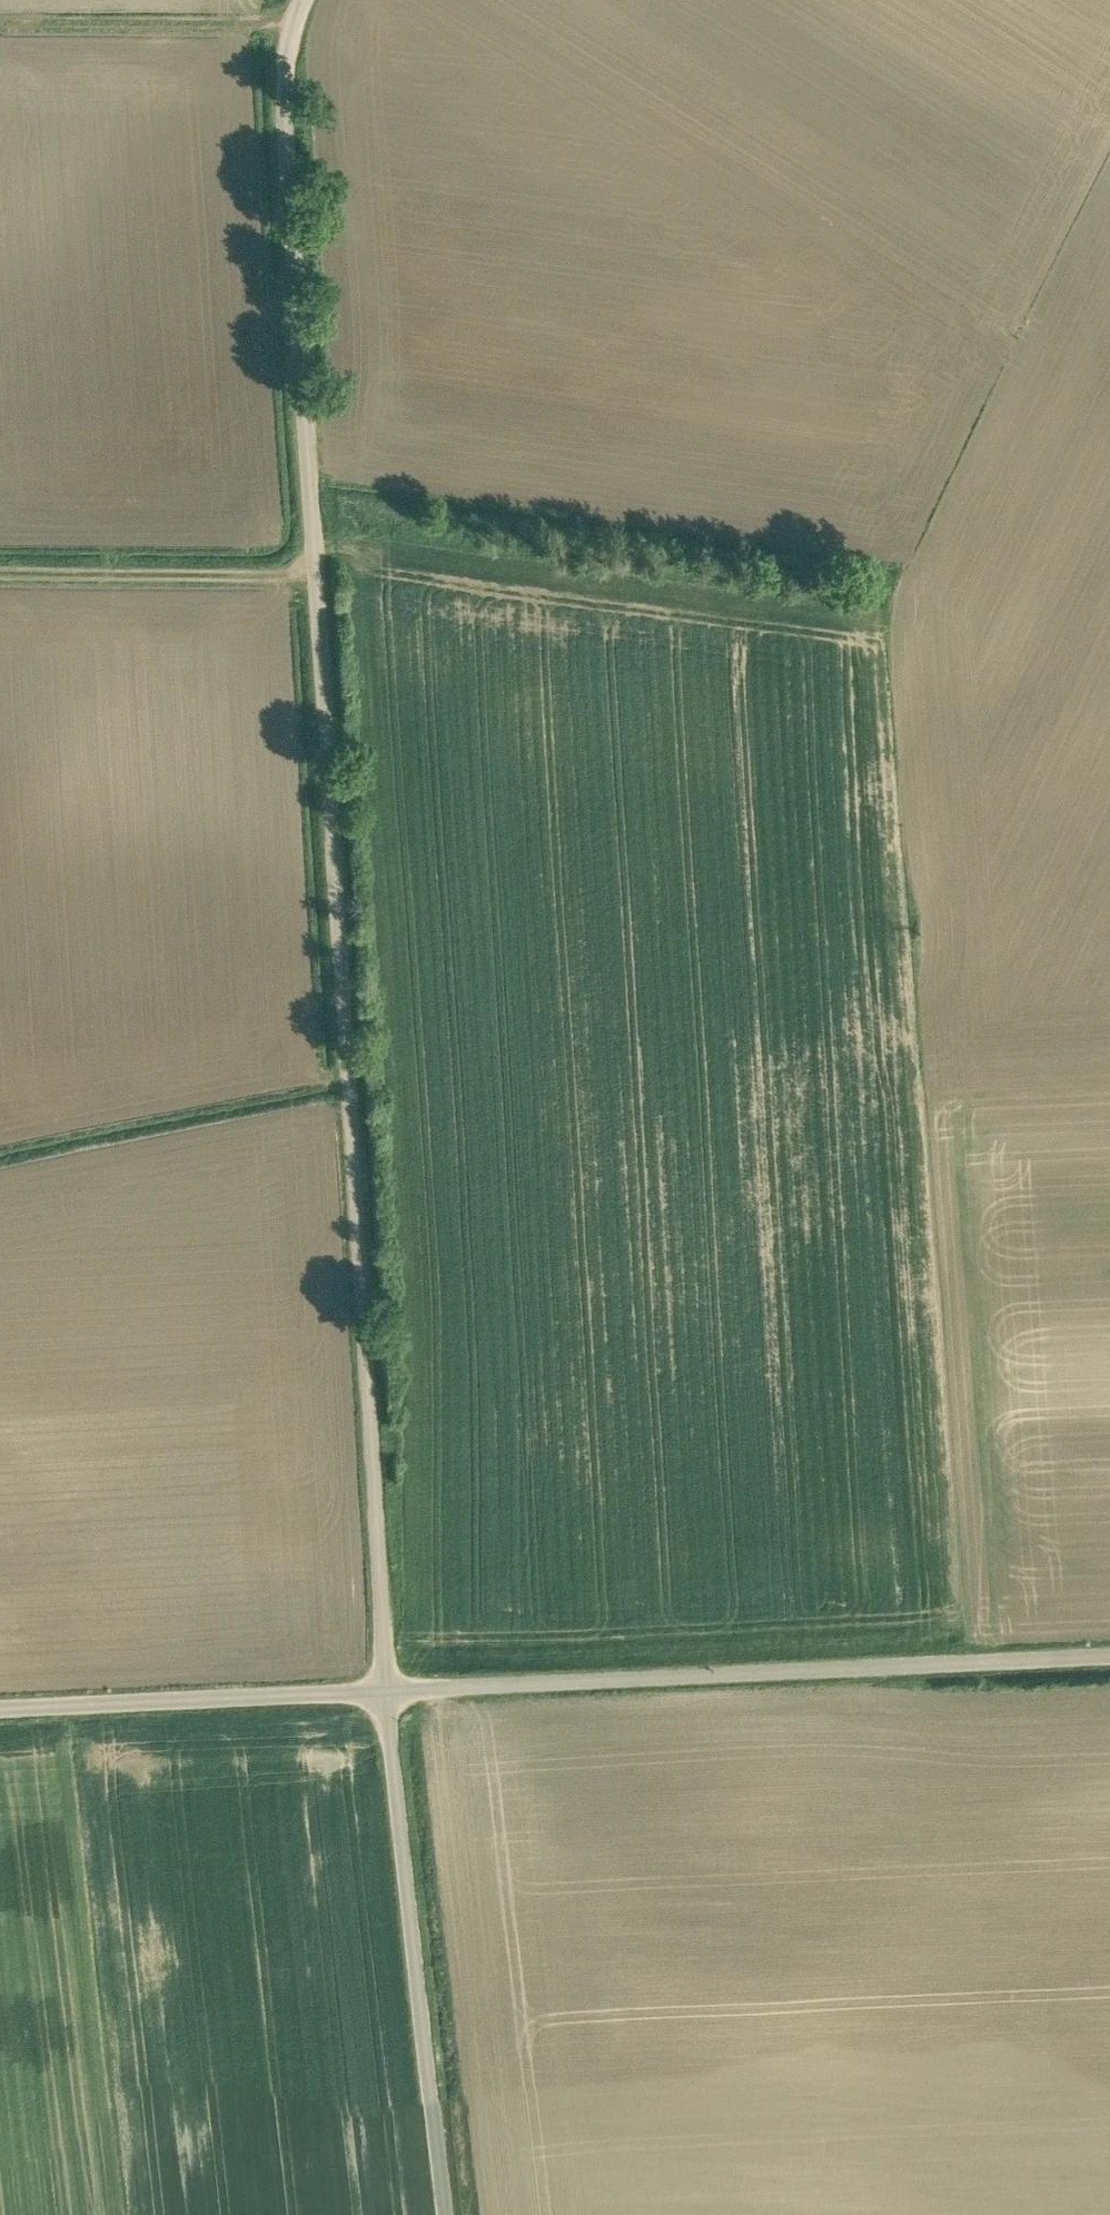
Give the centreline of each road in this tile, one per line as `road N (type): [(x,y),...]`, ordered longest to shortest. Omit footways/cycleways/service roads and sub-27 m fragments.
road 1 (unclassified): [(387,1690),(275,125),(304,0)]
road 2 (unclassified): [(387,1690),(1109,1658)]
road 3 (unclassified): [(387,1690),(447,2214)]
road 4 (unclassified): [(0,1707),(387,1690)]
road 5 (track): [(0,568),(311,567)]

